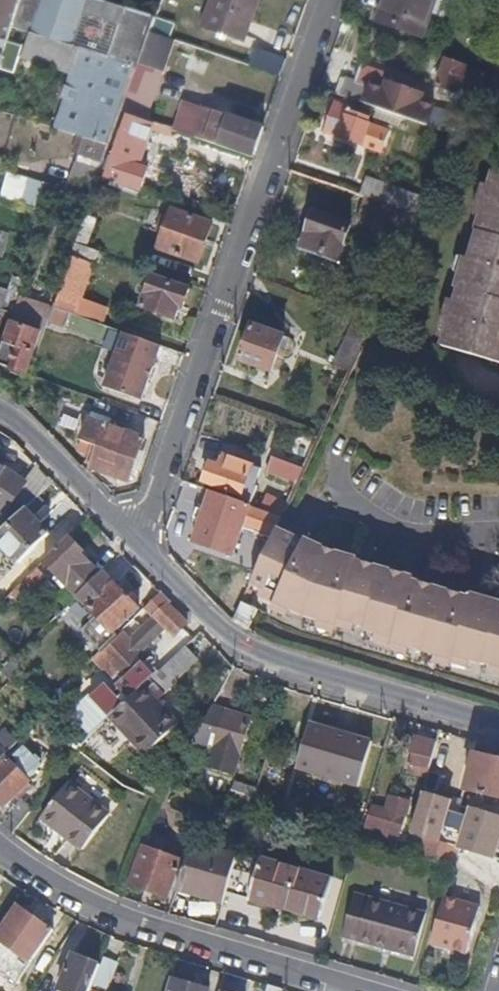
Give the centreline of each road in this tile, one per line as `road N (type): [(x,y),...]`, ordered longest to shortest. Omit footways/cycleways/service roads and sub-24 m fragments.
road 1 (residential): [(142,542),(206,330),(326,0)]
road 2 (residential): [(498,733),(315,680),(241,646),(142,542)]
road 3 (residential): [(0,851),(47,887),(146,931),(351,990)]
road 4 (residential): [(142,542),(0,416)]

